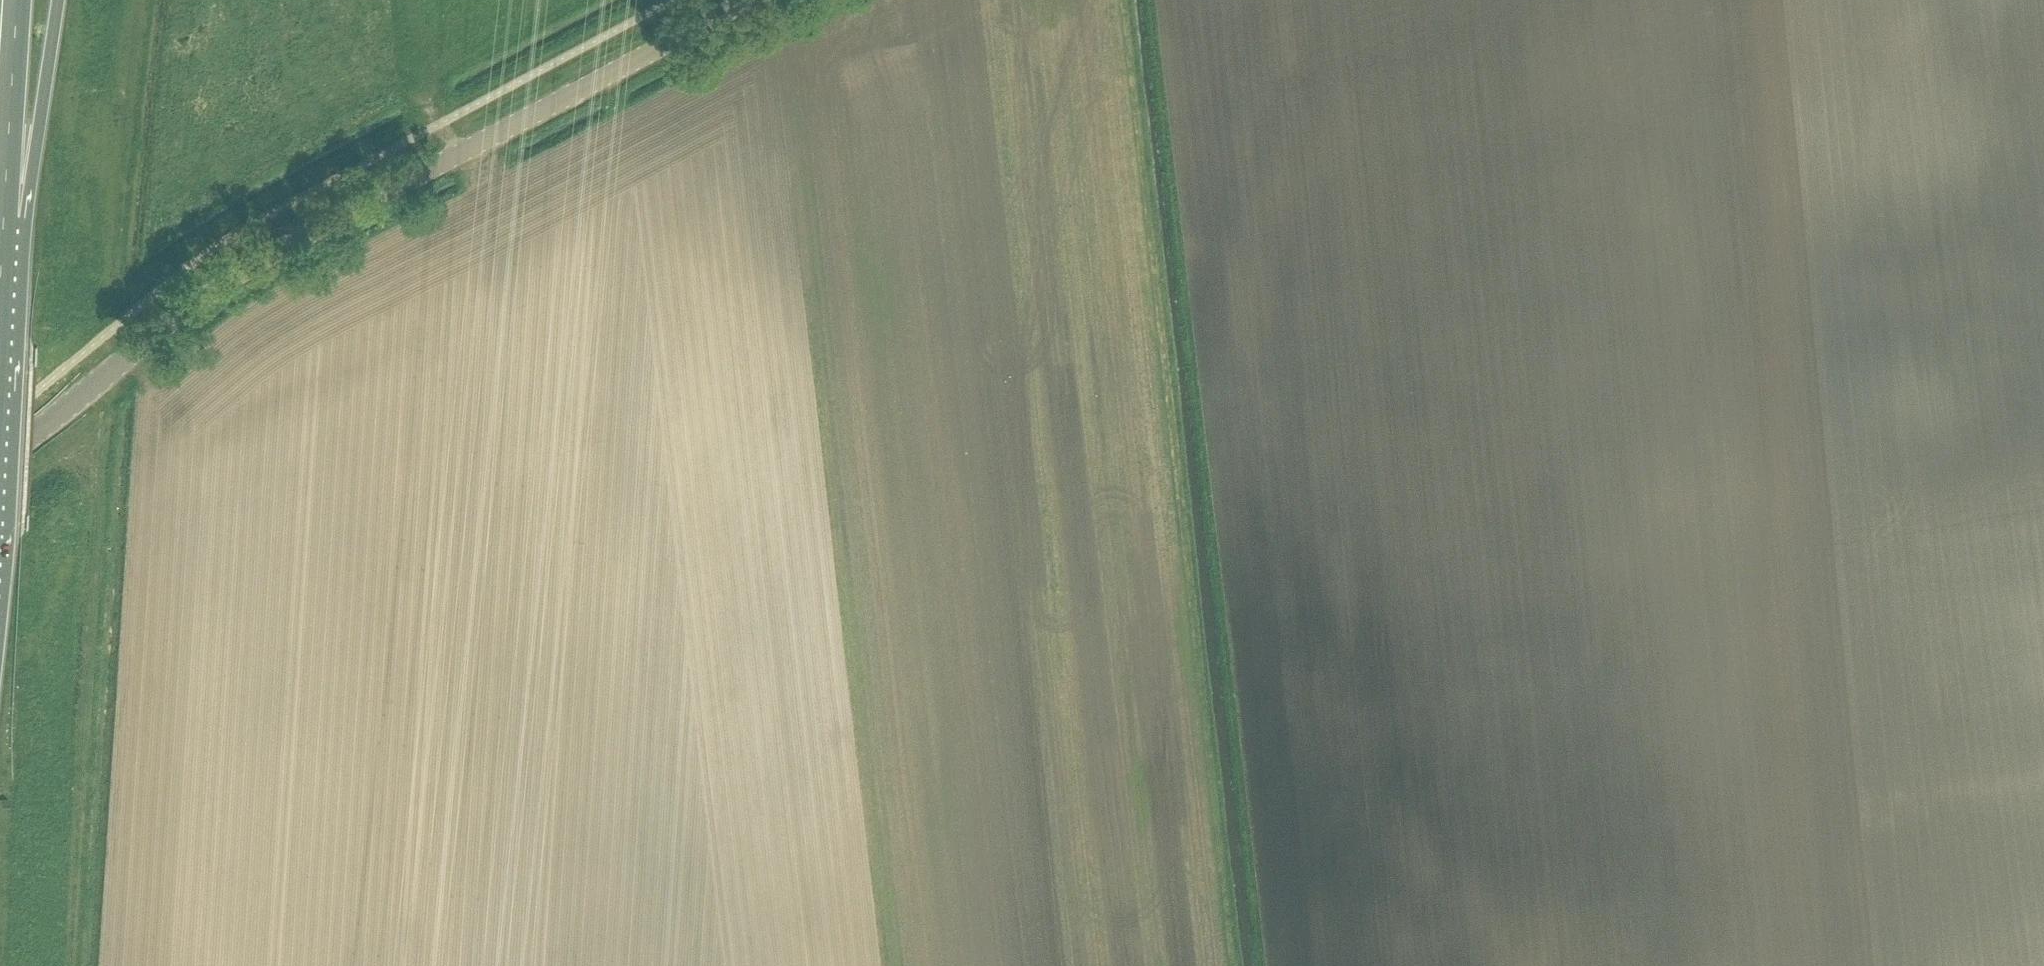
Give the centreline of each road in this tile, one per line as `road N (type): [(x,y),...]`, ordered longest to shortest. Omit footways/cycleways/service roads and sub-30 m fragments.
road 1 (tertiary): [(0,461),(196,301),(303,234),(747,0)]
road 2 (trunk): [(1,254),(23,230),(59,0)]
road 3 (trunk): [(1,254),(17,0)]

